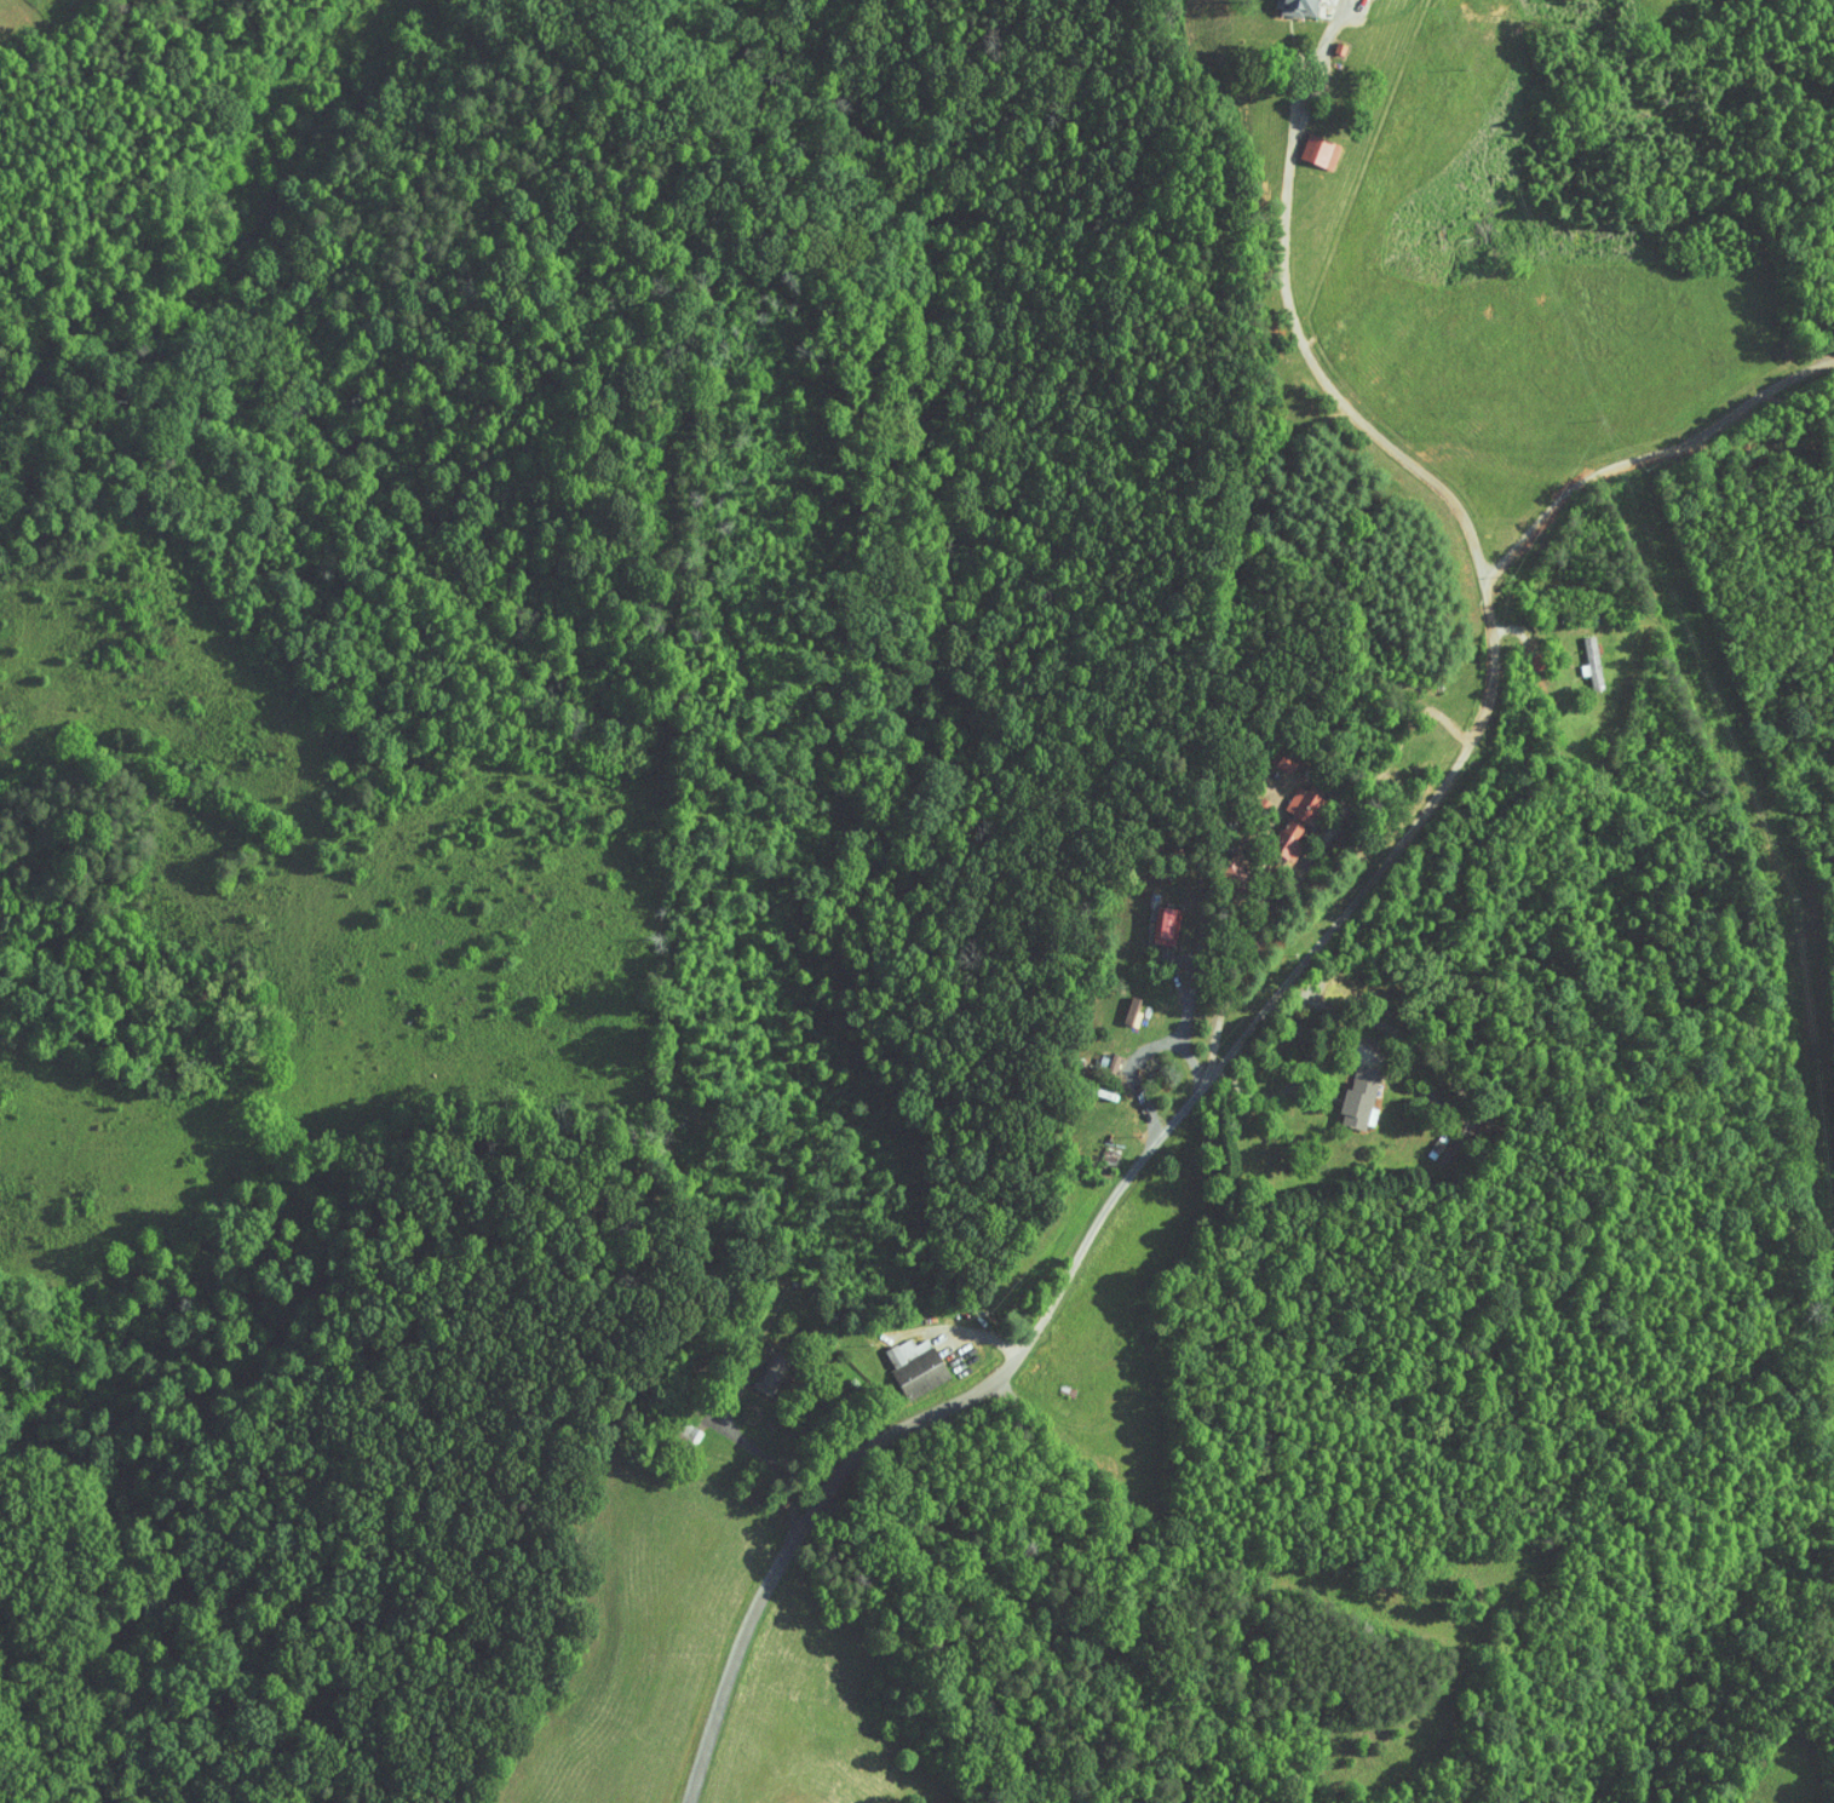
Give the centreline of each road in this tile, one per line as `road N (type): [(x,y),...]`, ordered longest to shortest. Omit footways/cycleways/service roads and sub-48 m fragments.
road 1 (residential): [(684,1802),(751,1612),(850,1454),(880,1426),(964,1390),(1005,1361),(1140,1160),(1380,869),(1481,724),(1494,645),(1466,521),(1418,452),(1368,423),(1341,395),(1289,310),(1290,178),(1327,51),(1351,0)]
road 2 (residential): [(1418,452),(1445,447),(1598,470),(1666,461),(1698,449),(1760,396),(1833,363)]
road 3 (residential): [(1168,1126),(1174,1086),(1278,926)]

